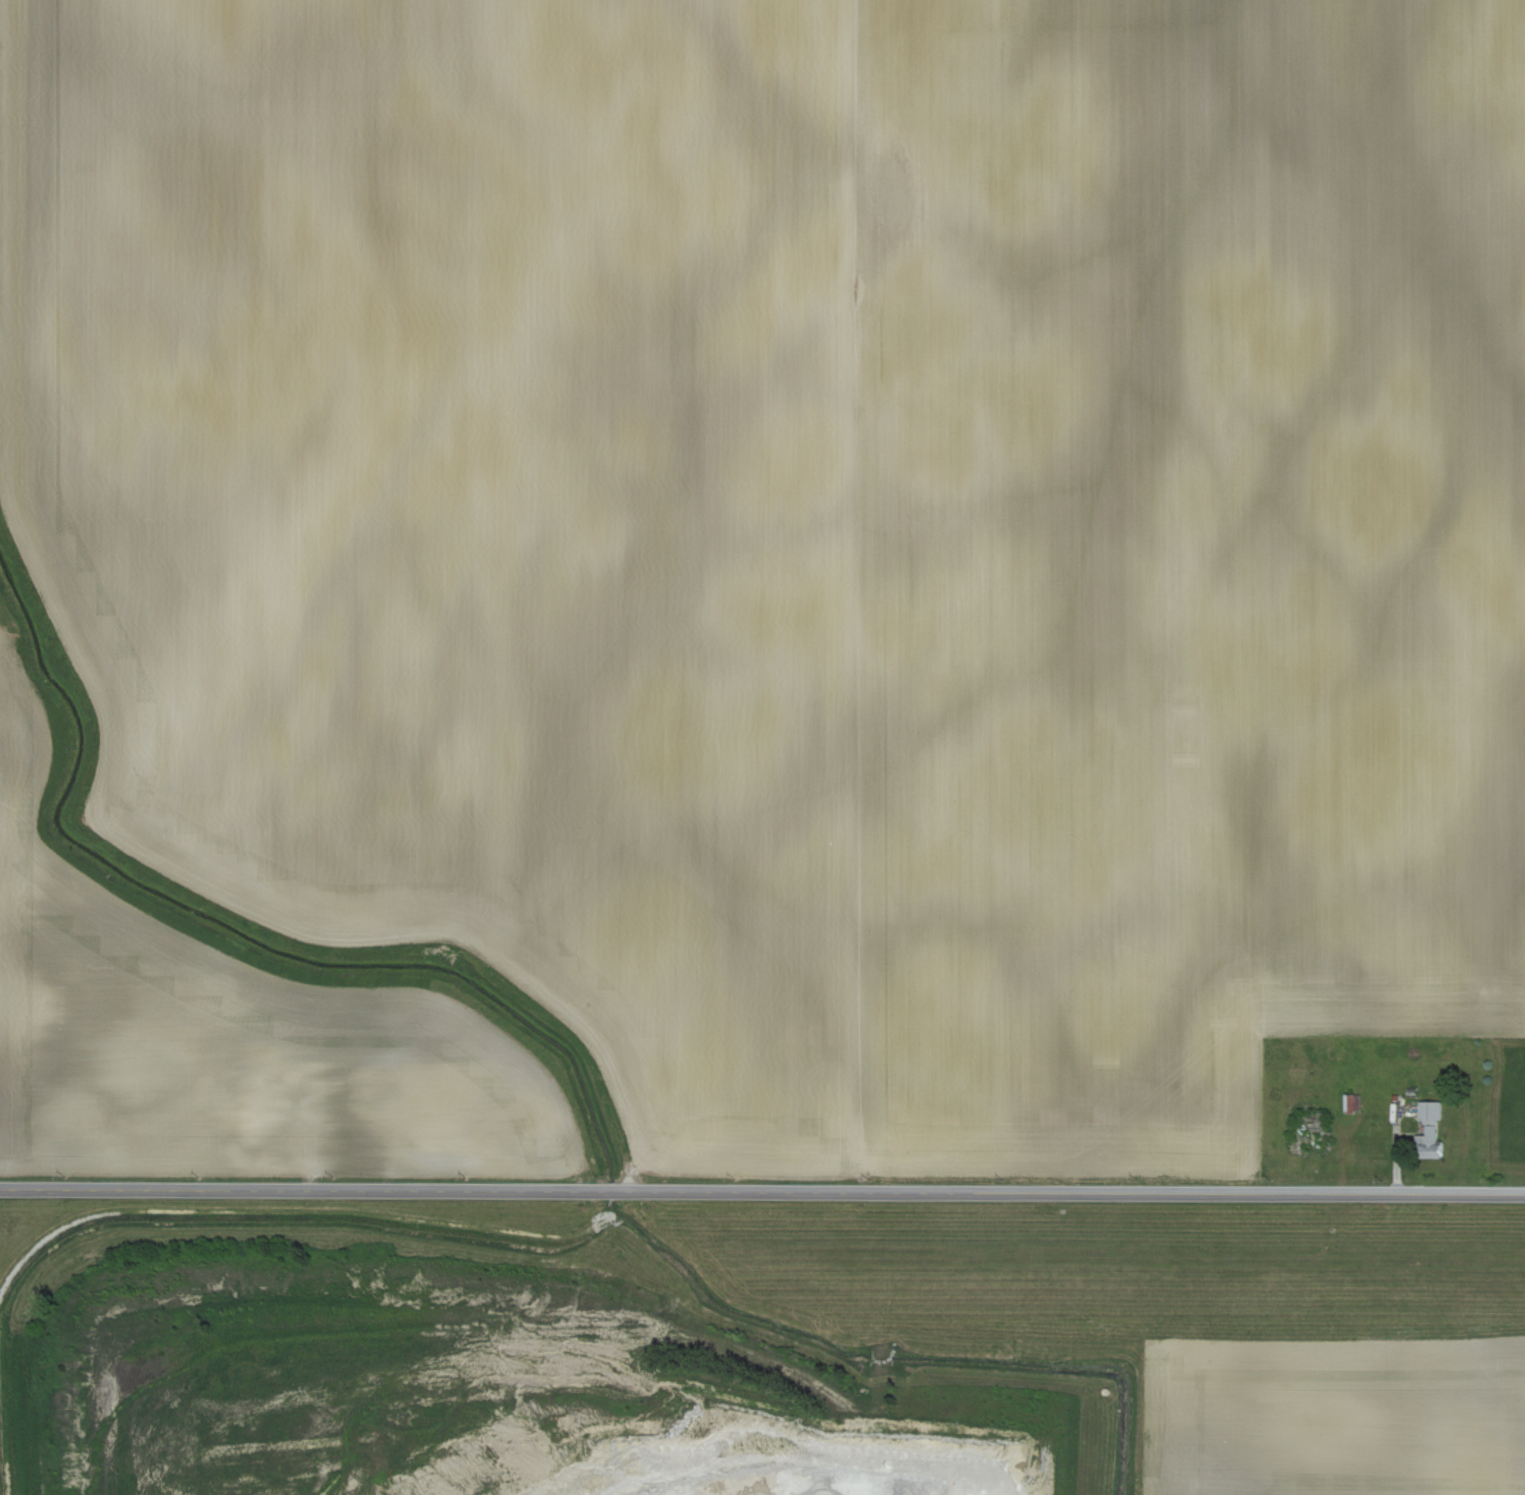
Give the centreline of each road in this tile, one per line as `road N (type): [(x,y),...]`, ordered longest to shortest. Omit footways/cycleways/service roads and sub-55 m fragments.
road 1 (residential): [(1524,1194),(0,1189)]

